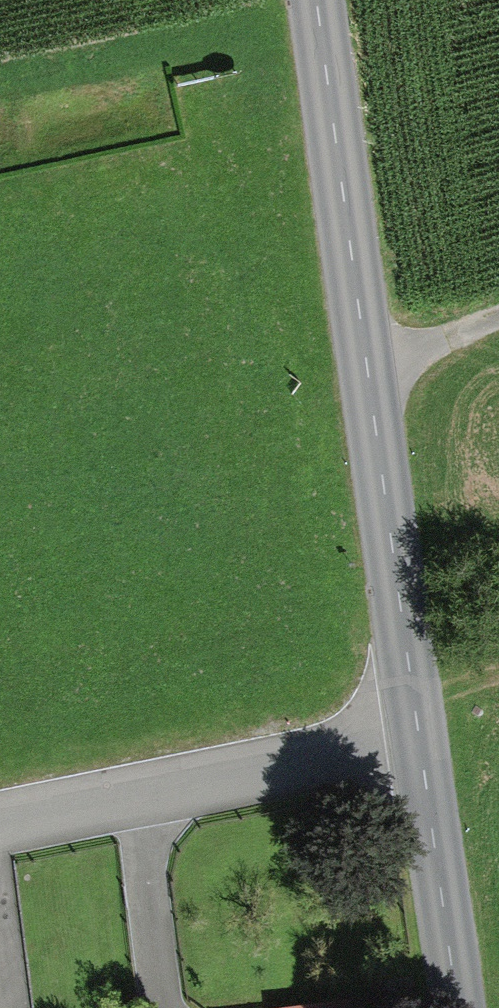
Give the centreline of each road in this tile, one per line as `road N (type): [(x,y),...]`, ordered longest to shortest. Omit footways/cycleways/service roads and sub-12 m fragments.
road 1 (tertiary): [(420,739),(316,0)]
road 2 (residential): [(0,819),(420,739)]
road 3 (tertiary): [(457,1007),(420,739)]
road 4 (track): [(364,357),(498,312)]

